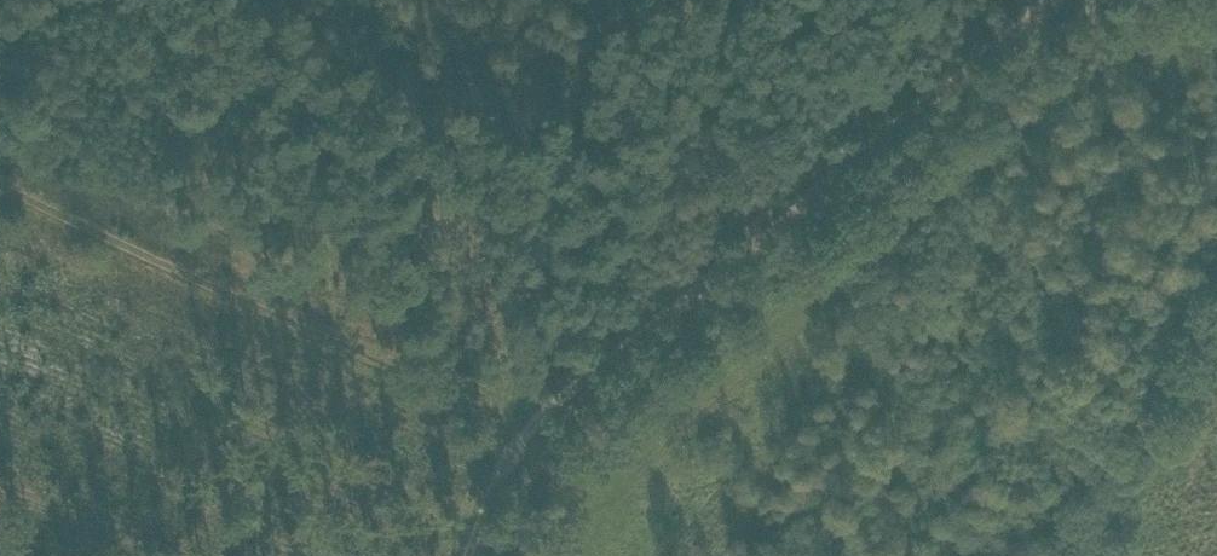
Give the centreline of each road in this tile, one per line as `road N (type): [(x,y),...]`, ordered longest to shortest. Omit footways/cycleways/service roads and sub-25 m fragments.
road 1 (track): [(1107,0),(688,324),(497,491),(472,555)]

